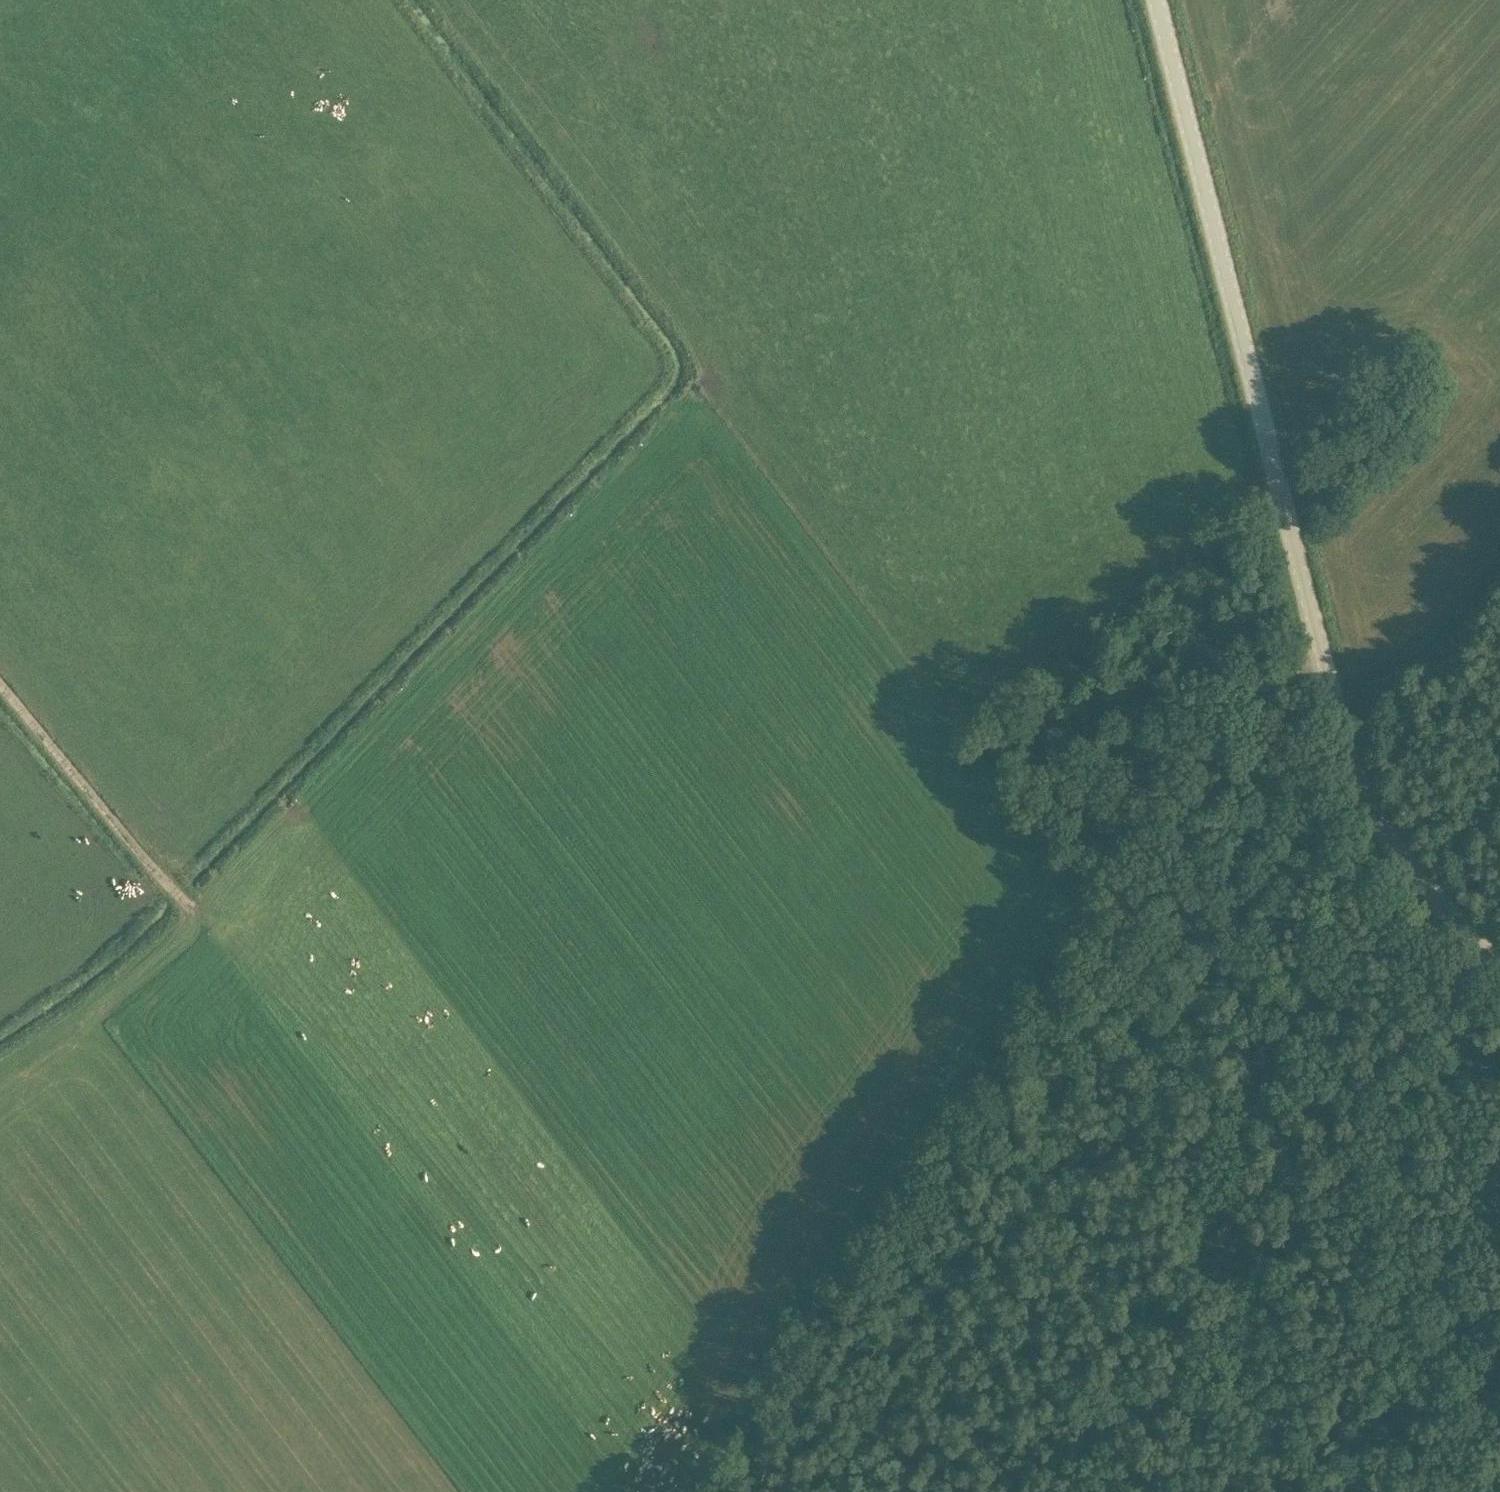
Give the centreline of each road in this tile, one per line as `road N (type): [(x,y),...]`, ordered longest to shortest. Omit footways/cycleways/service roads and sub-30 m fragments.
road 1 (track): [(714,1491),(1025,1043),(1280,638),(1313,617)]
road 2 (unclassified): [(1499,951),(1353,781),(1158,0)]
road 3 (track): [(0,683),(193,910)]
road 4 (track): [(1344,730),(1499,581)]

